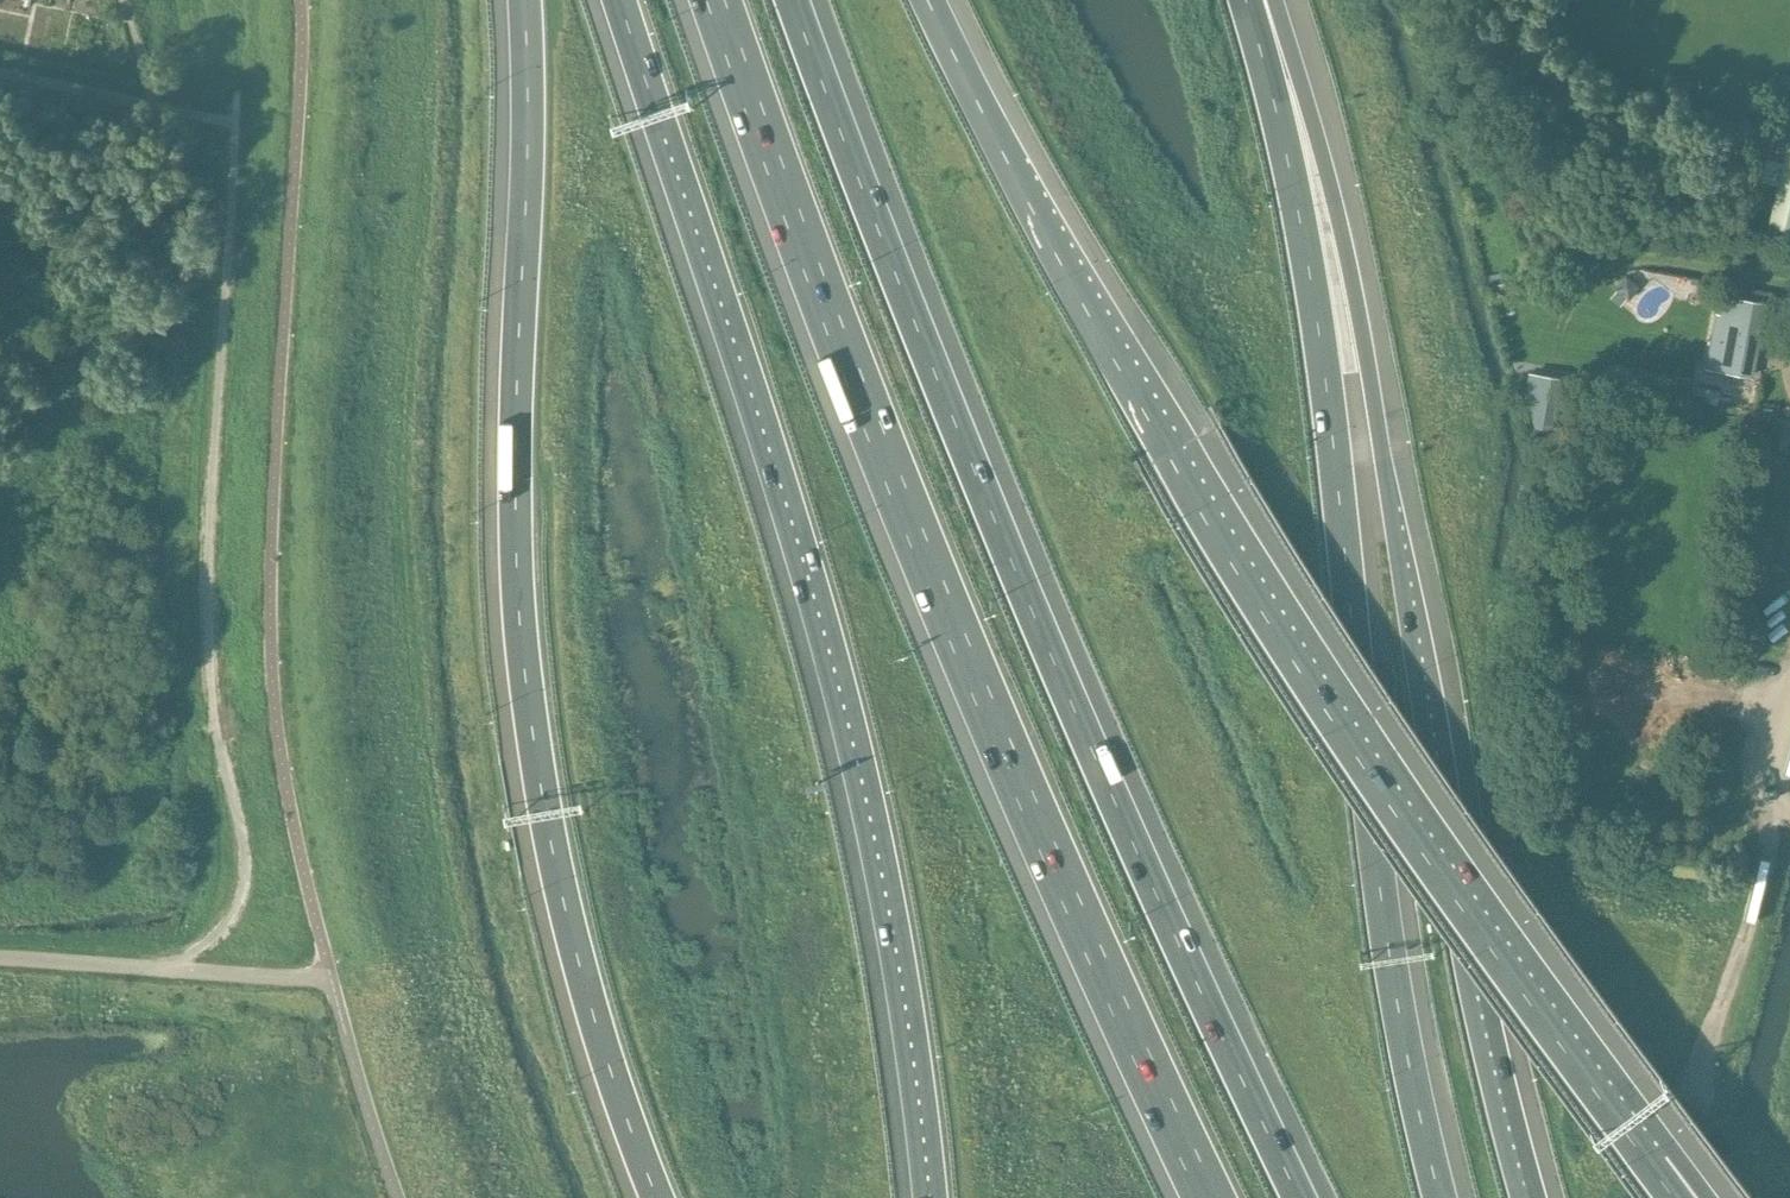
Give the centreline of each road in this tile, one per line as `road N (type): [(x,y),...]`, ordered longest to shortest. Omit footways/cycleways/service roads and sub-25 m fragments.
road 1 (motorway): [(1653,1159),(1423,848),(1232,562),(1027,203),(925,0)]
road 2 (motorway): [(1296,1197),(1027,603),(793,0)]
road 3 (motorway): [(717,0),(935,582),(1207,1197)]
road 4 (motorway): [(620,0),(767,440),(849,725),(906,1006),(929,1197)]
road 5 (motorway): [(1518,1197),(1460,956),(1347,255),(1299,80),(1263,0)]
road 6 (motorway): [(525,0),(516,521),(533,736),(591,1011),(657,1197)]
road 7 (motorway): [(1437,1197),(1404,1064),(1329,403),(1252,0)]

